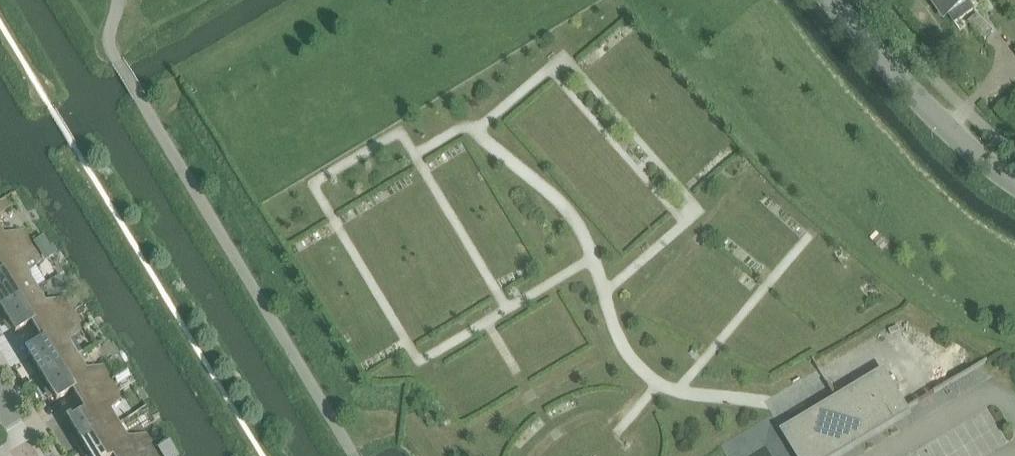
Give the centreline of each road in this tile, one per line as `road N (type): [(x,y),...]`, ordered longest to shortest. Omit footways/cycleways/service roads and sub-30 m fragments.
road 1 (tertiary): [(1014,178),(953,130),(831,0)]

